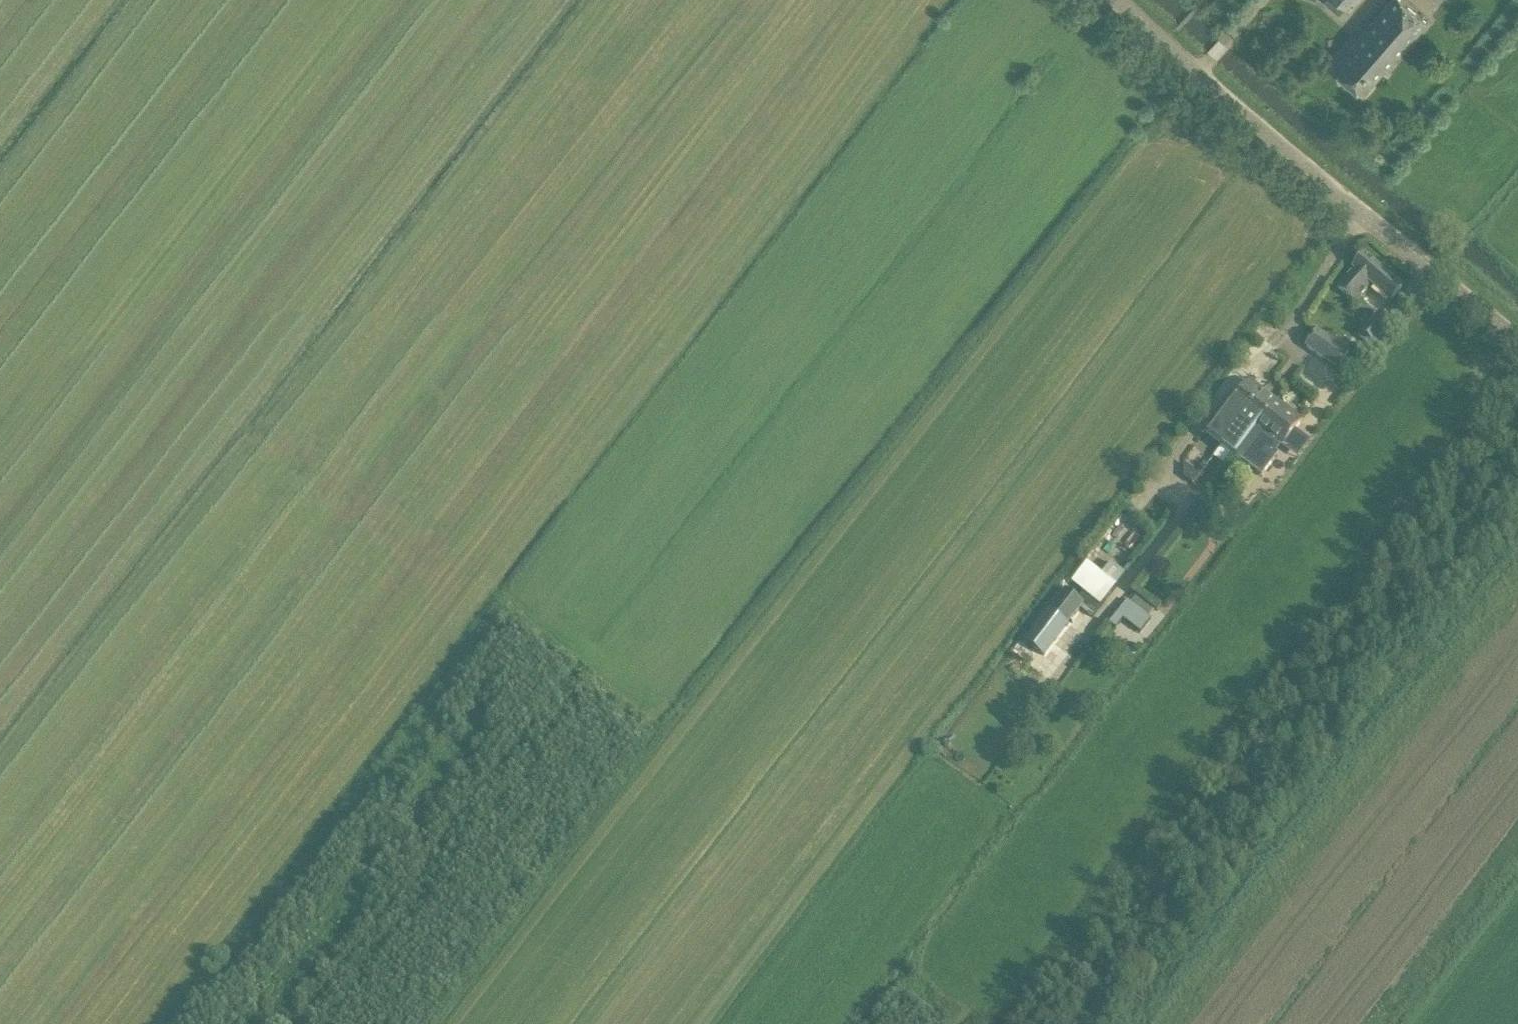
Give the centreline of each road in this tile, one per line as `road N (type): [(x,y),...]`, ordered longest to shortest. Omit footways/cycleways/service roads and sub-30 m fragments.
road 1 (tertiary): [(1517,341),(1243,116),(1117,0)]

